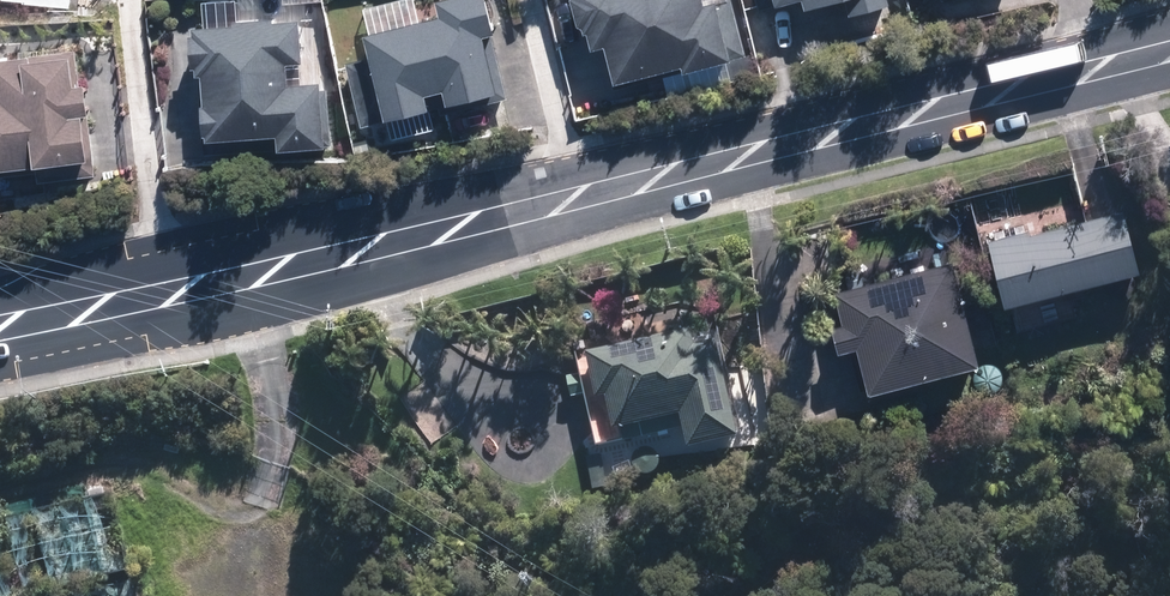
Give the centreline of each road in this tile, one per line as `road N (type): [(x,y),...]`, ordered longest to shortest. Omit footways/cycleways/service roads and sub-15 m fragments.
road 1 (tertiary): [(1169,51),(0,328)]

